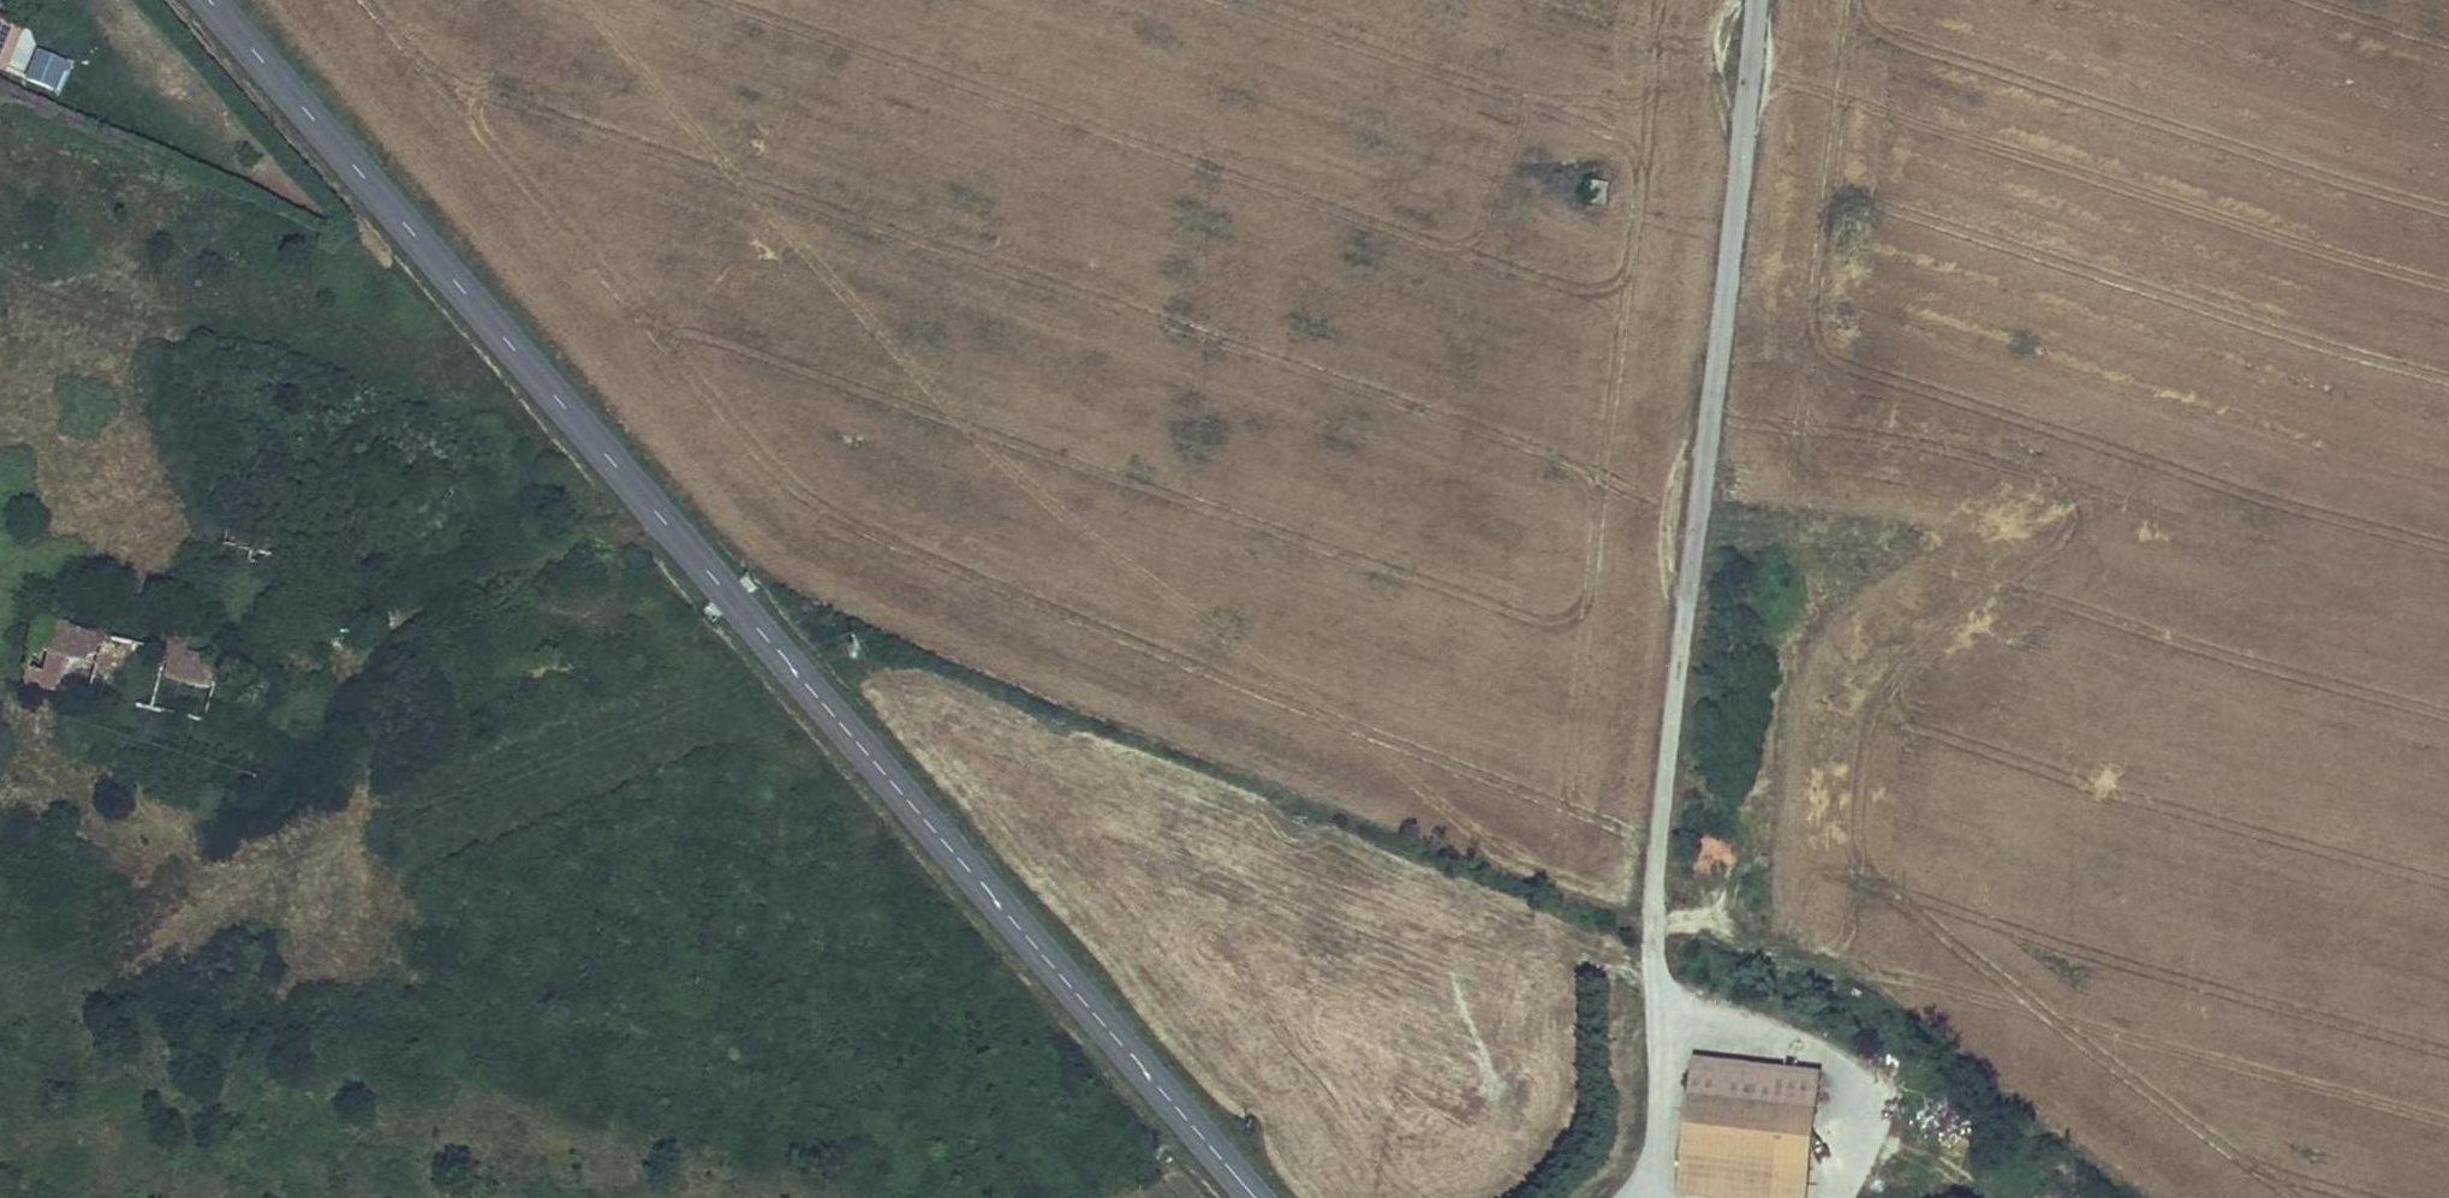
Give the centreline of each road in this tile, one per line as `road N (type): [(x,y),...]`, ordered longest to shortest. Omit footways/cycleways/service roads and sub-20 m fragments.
road 1 (secondary): [(219,0),(1267,1197)]
road 2 (unclassified): [(1641,1197),(1651,1190),(1646,938),(1753,0)]

